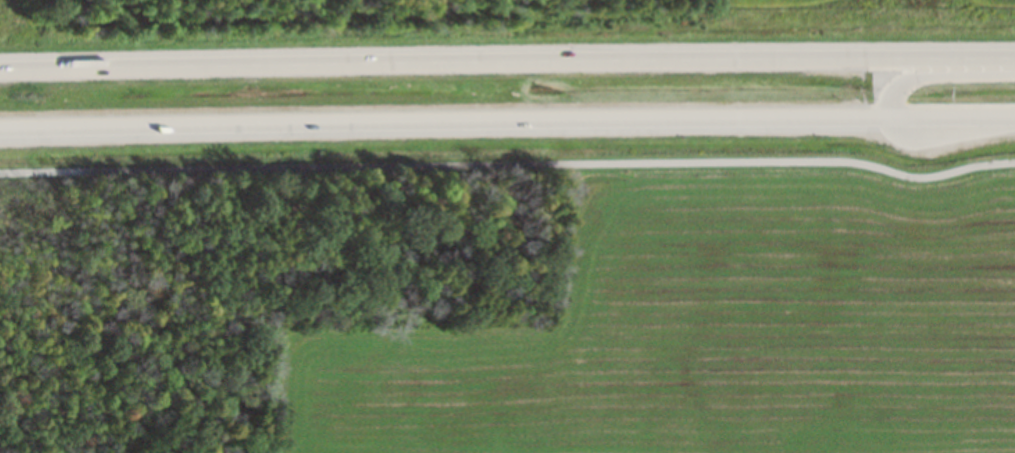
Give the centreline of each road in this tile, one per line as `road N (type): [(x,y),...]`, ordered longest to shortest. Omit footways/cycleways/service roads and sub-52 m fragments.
road 1 (trunk): [(0,129),(1014,117)]
road 2 (trunk): [(1014,58),(0,70)]
road 3 (trunk): [(1014,70),(912,74),(892,82),(889,118)]

